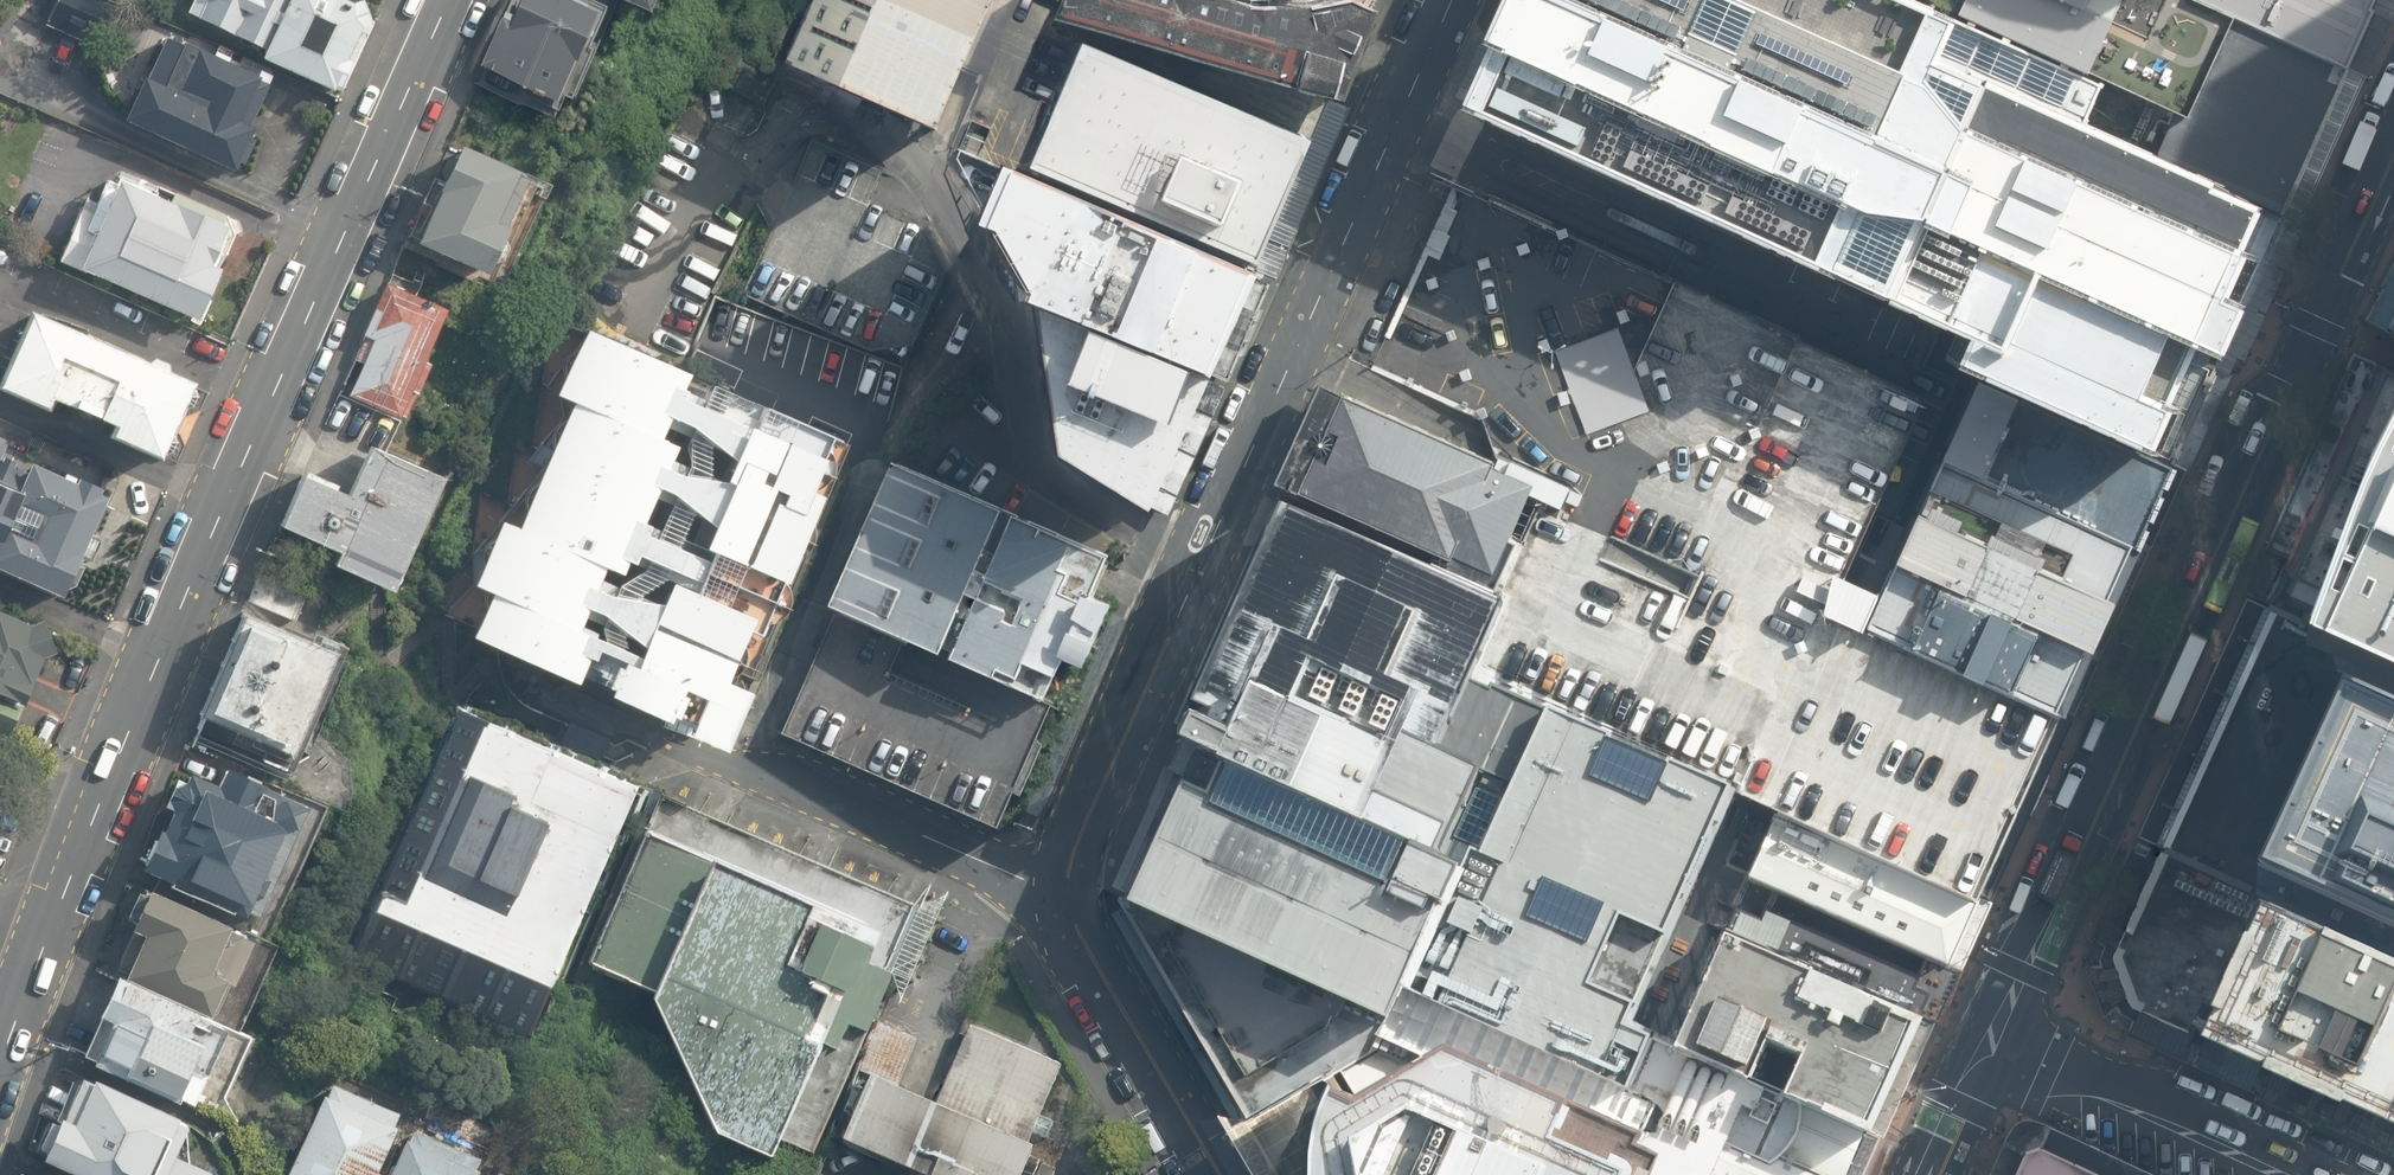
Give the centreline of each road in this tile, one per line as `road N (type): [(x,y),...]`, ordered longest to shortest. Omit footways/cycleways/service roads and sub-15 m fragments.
road 1 (secondary): [(0,1067),(273,379),(442,0)]
road 2 (secondary): [(2003,1024),(2393,153)]
road 3 (unclassified): [(819,116),(895,143),(919,167),(978,277),(1006,462),(1198,577)]
road 4 (tertiary): [(1198,577),(1454,0)]
road 5 (residential): [(713,761),(820,792),(1065,897)]
road 6 (tertiary): [(2003,1024),(2349,1174)]
road 7 (tertiary): [(1065,897),(1074,838),(1198,577)]
road 8 (tertiary): [(1213,1174),(1092,963),(1065,897)]
road 9 (secondary): [(1938,1174),(2003,1024)]

